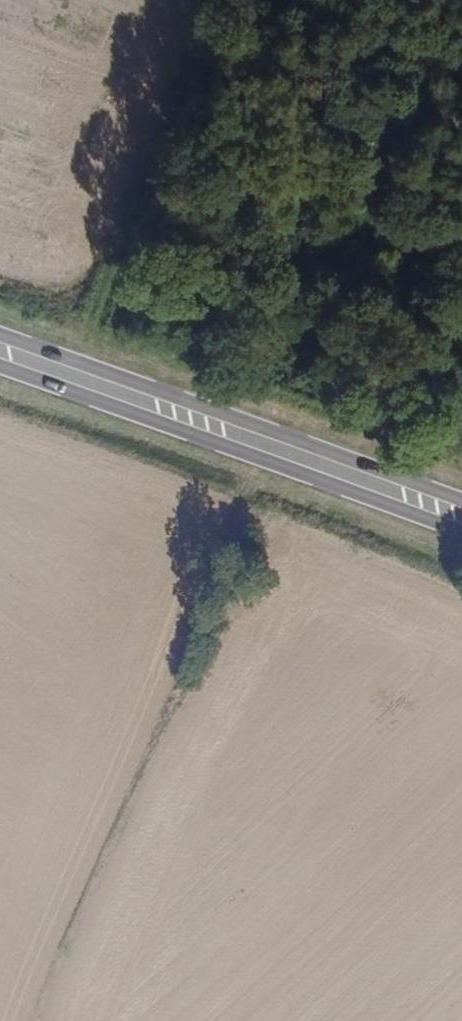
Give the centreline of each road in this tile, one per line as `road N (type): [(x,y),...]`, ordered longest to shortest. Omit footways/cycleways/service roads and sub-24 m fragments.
road 1 (primary): [(461,502),(0,336)]
road 2 (primary): [(0,365),(461,530)]

